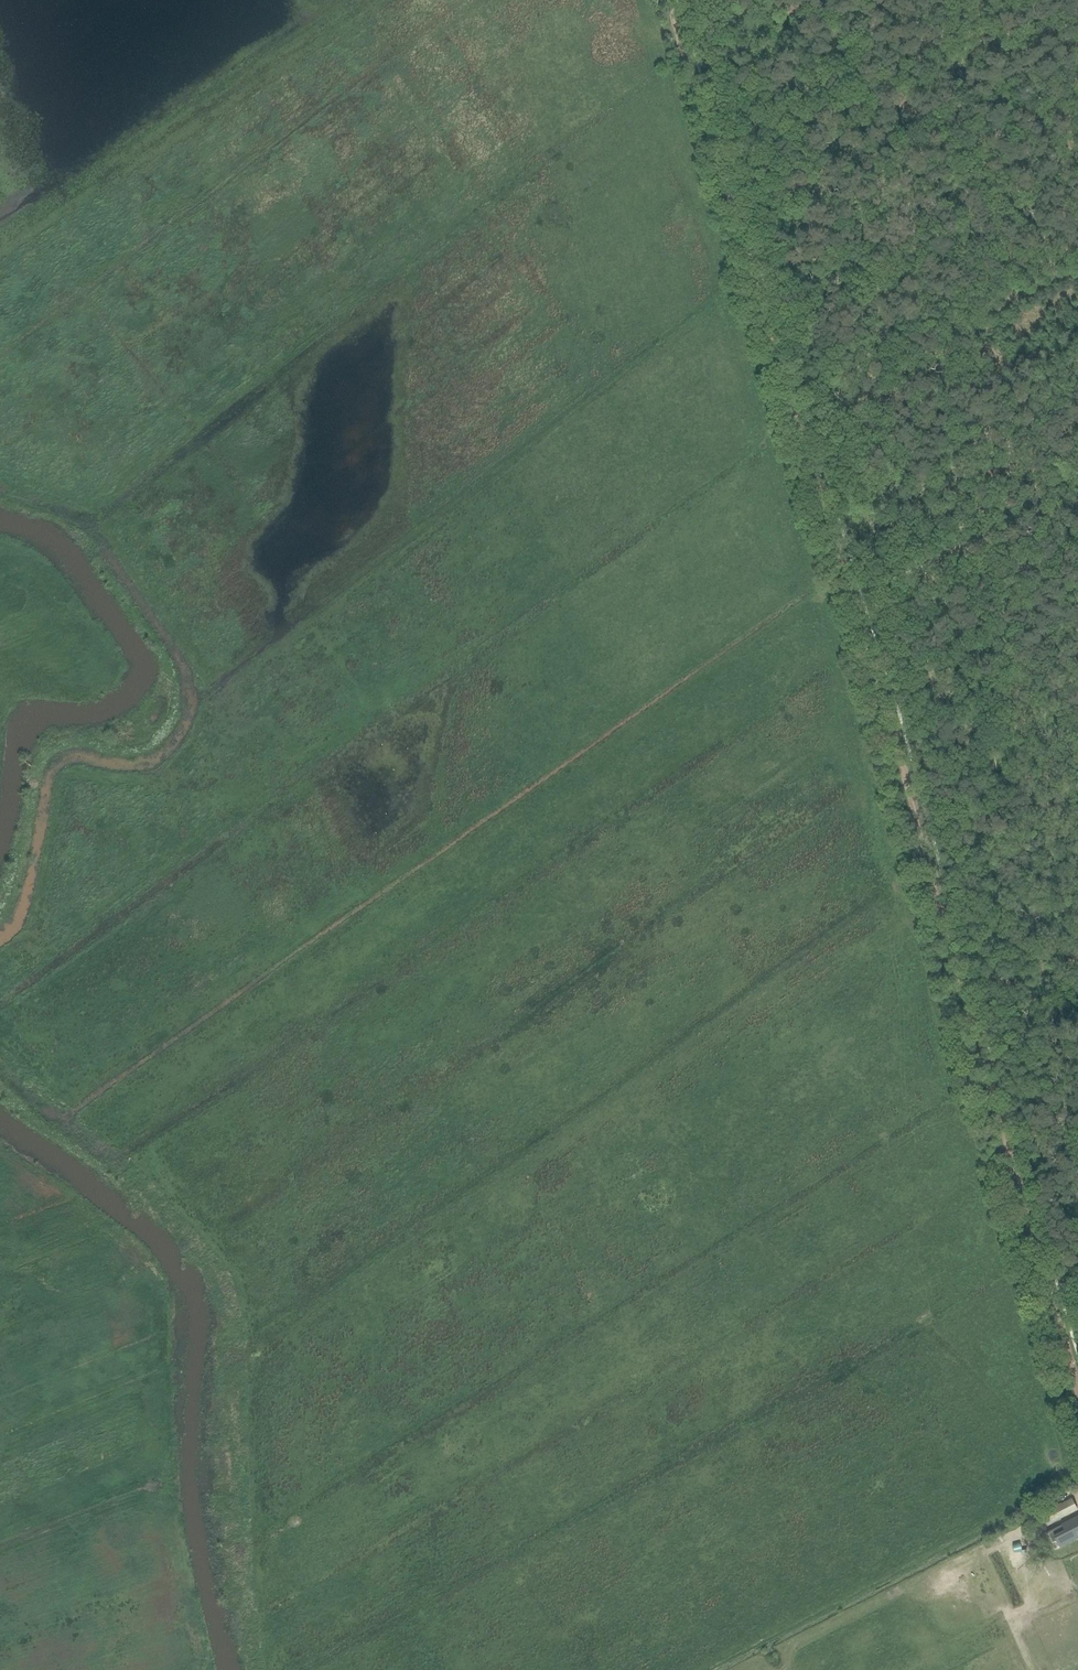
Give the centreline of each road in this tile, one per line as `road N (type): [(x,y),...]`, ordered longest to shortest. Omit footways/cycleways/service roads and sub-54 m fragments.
road 1 (track): [(1077,1383),(912,796),(670,0)]

